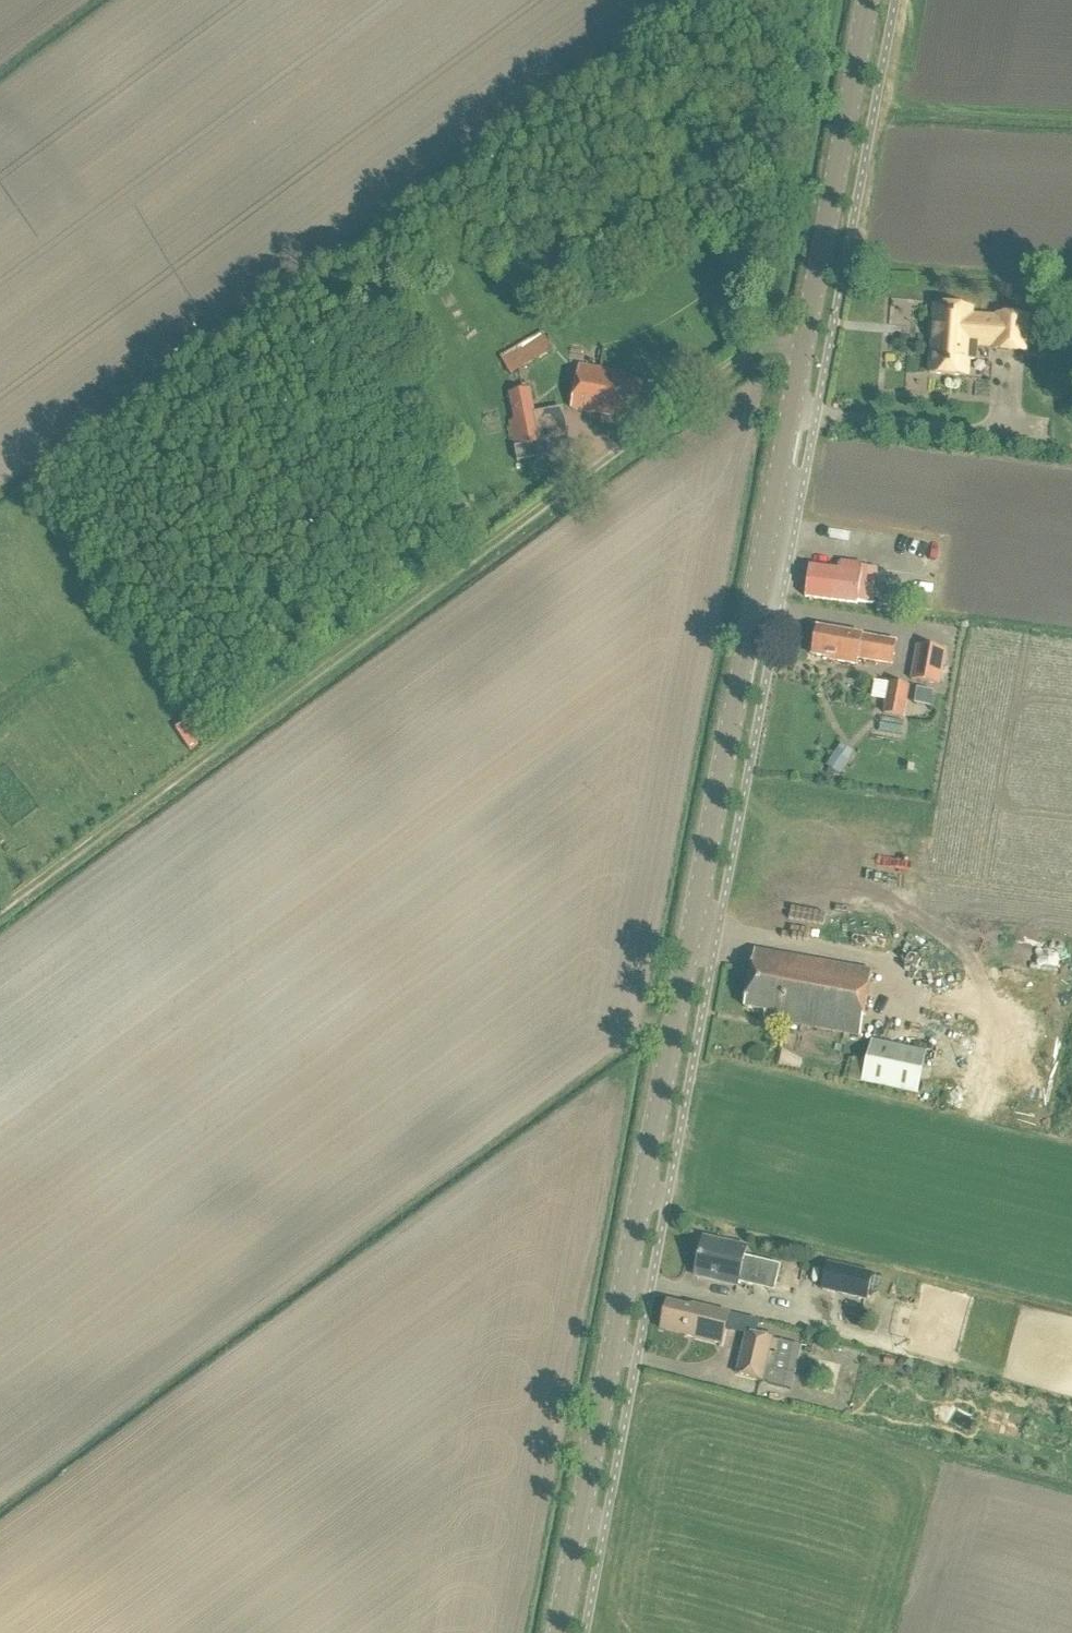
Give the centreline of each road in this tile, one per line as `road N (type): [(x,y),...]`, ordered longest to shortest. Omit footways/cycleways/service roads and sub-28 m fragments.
road 1 (secondary): [(556,1632),(873,0)]

